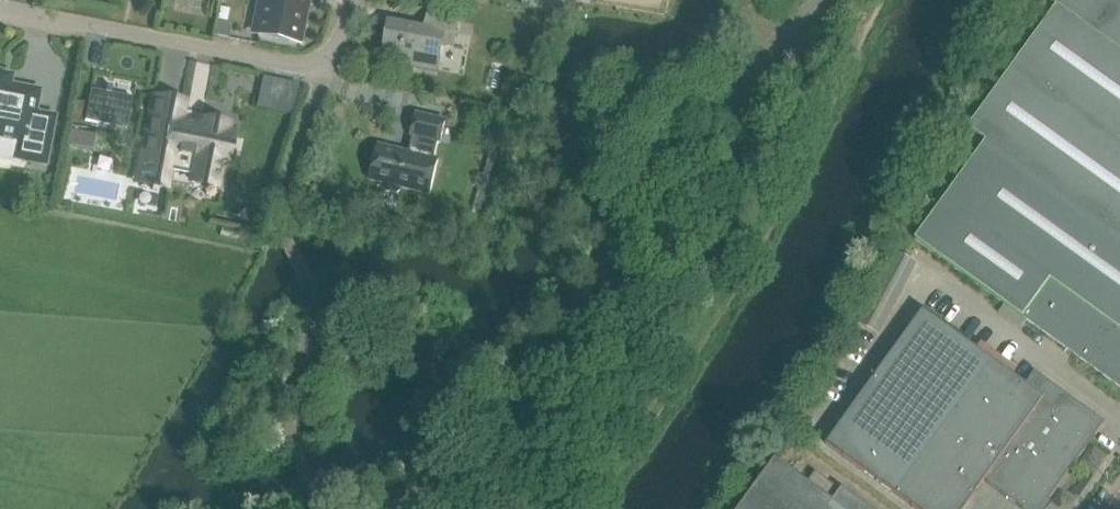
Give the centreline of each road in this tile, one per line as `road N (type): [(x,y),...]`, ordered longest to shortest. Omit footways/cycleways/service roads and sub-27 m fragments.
road 1 (residential): [(0,7),(323,75),(347,0)]

